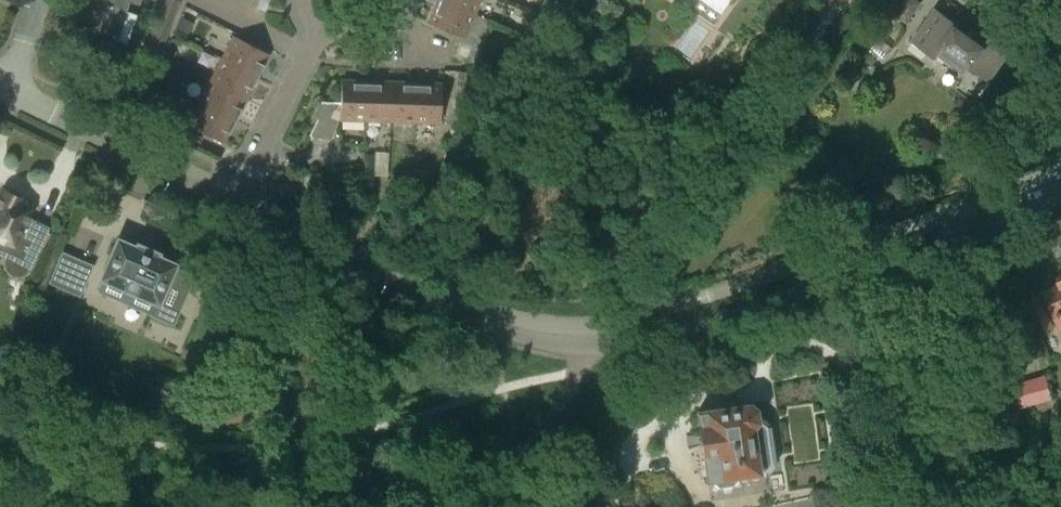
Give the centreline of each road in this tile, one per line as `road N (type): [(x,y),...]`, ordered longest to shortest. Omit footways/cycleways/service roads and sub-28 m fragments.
road 1 (unclassified): [(1060,170),(609,339)]
road 2 (unclassified): [(609,339),(695,327),(1060,201)]
road 3 (unclassified): [(846,0),(609,339)]
road 4 (unclassified): [(609,339),(496,321),(233,199)]
road 5 (unclassified): [(233,199),(3,90)]
road 6 (residential): [(233,199),(309,53),(309,36)]

